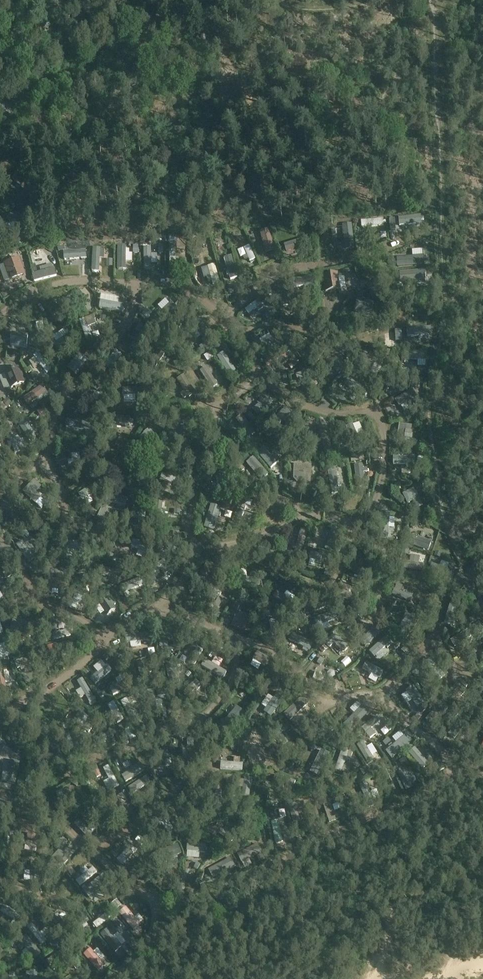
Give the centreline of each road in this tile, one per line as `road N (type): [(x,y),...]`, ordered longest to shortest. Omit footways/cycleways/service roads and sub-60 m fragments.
road 1 (track): [(432,0),(445,302),(431,415),(457,541)]

